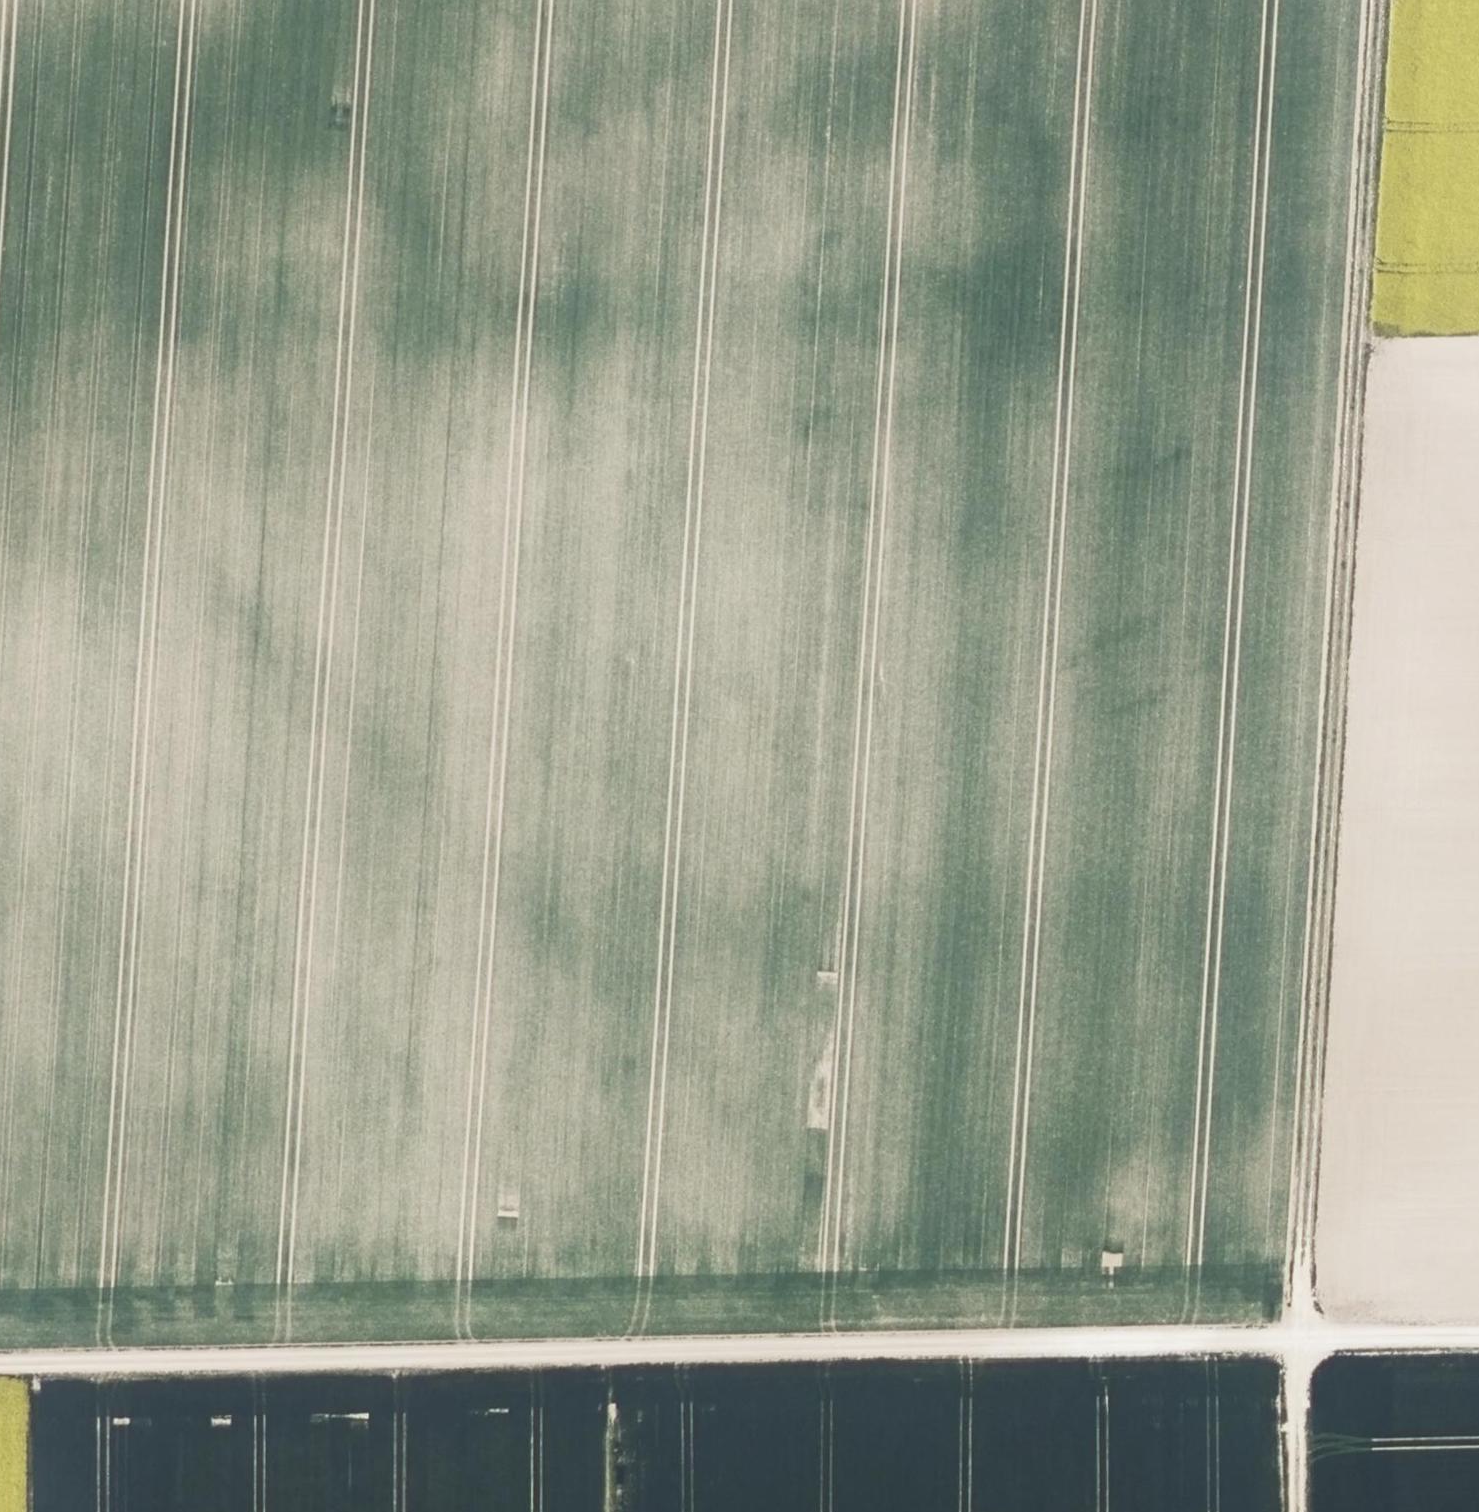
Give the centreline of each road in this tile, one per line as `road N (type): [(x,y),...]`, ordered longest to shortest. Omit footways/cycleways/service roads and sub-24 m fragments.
road 1 (track): [(1380,0),(1303,1343),(1302,1511)]
road 2 (track): [(0,1370),(1478,1340)]

